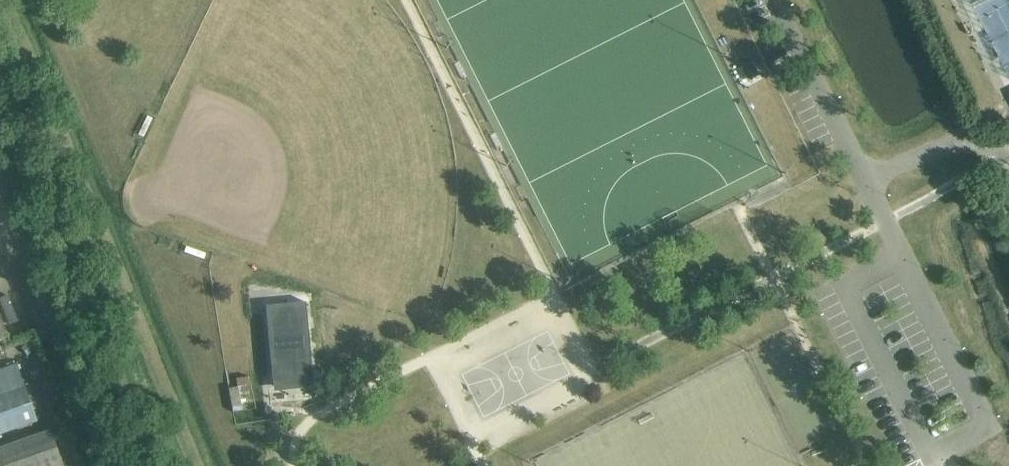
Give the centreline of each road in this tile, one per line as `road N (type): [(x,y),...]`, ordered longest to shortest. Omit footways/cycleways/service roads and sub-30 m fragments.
road 1 (residential): [(989,432),(927,462),(844,290),(905,259)]
road 2 (residential): [(774,0),(905,259)]
road 3 (residential): [(103,465),(0,202)]

